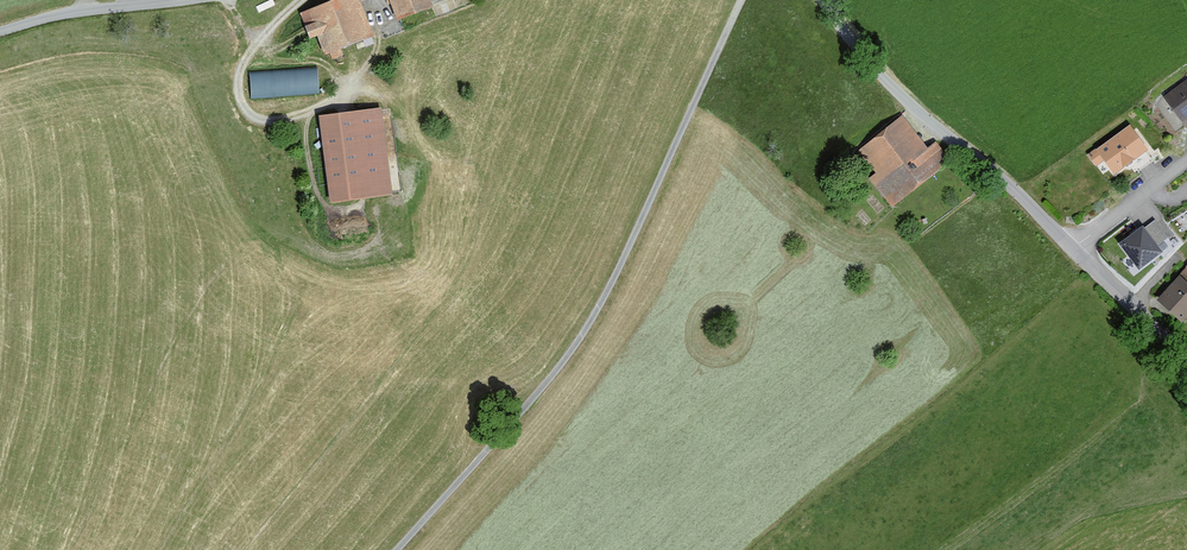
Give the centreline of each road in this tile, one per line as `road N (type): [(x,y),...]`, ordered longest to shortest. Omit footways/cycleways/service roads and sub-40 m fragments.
road 1 (unclassified): [(1073,248),(915,109),(823,0)]
road 2 (unclassified): [(184,0),(60,14),(0,31)]
road 3 (unclassified): [(1186,358),(1073,248)]
road 4 (residential): [(1073,248),(1186,162)]

